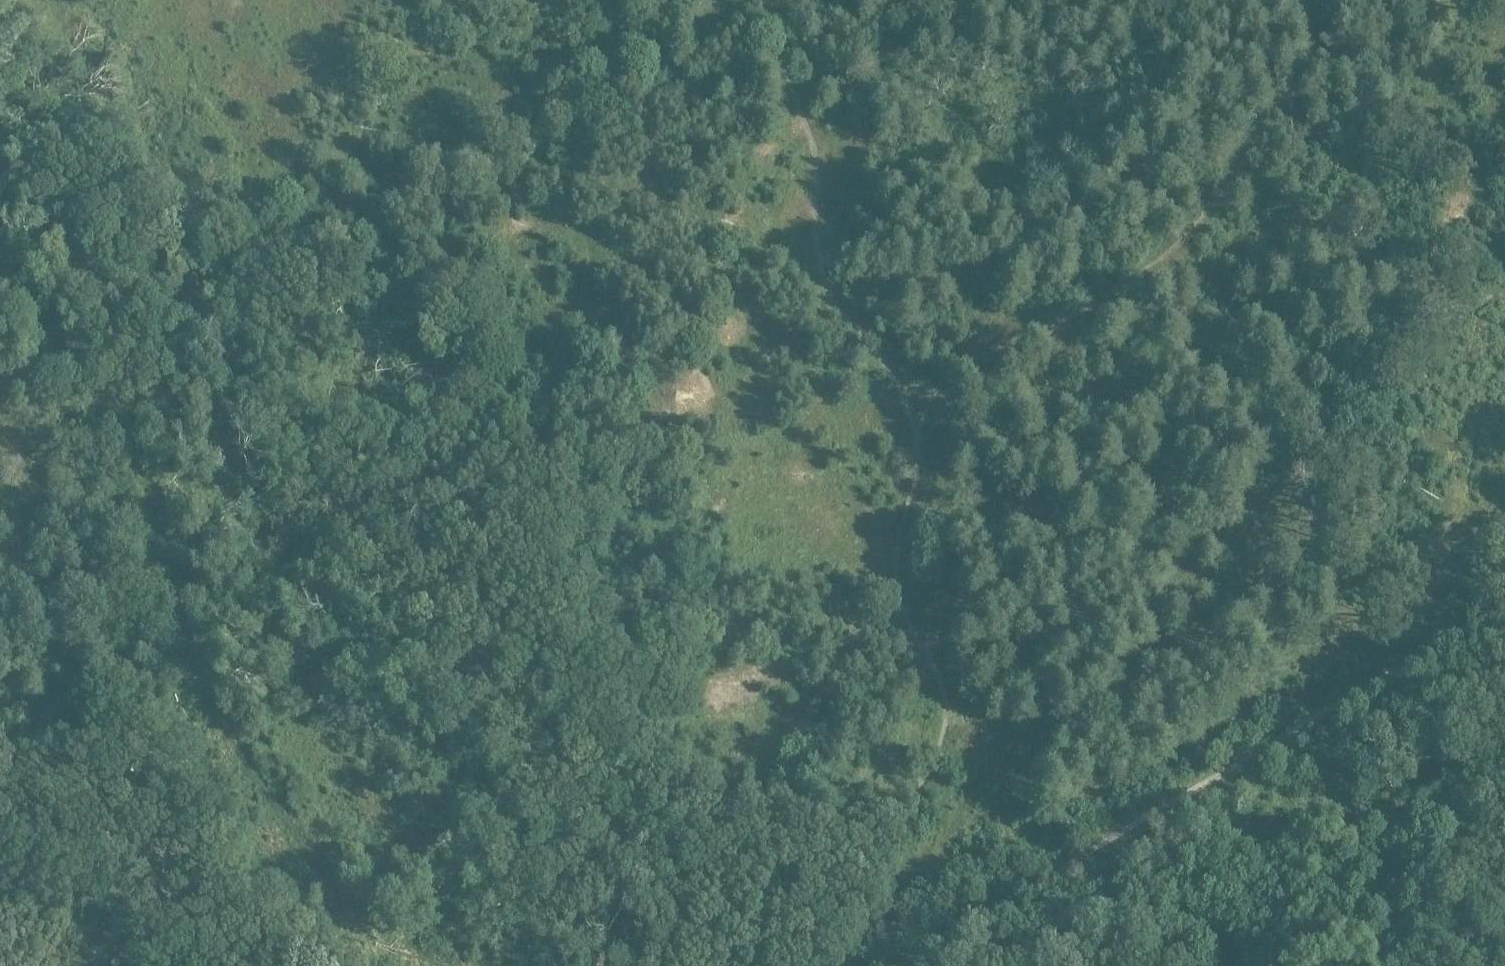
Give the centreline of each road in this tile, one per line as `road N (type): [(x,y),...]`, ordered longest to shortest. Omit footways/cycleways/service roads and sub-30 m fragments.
road 1 (track): [(1504,607),(904,965)]

